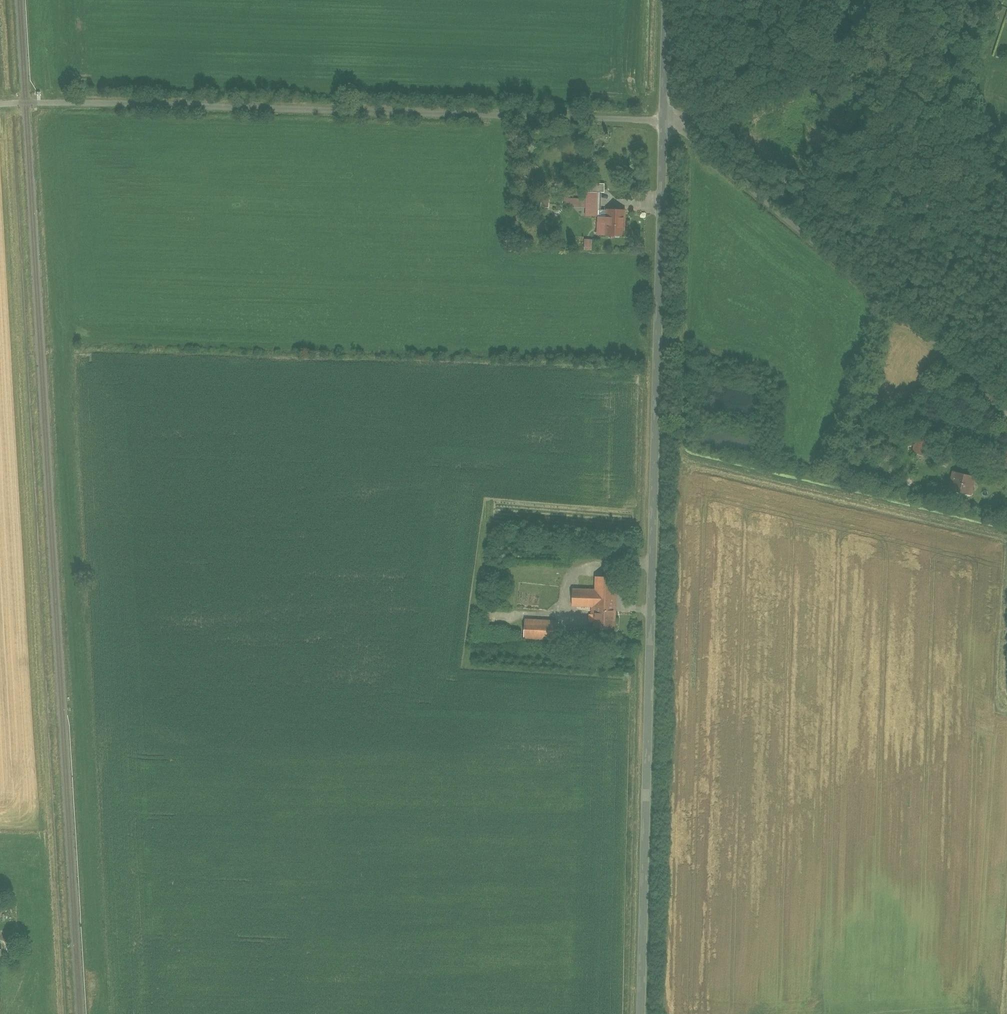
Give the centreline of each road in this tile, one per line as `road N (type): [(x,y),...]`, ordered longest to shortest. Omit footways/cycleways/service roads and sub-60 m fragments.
road 1 (unclassified): [(642,1013),(666,119)]
road 2 (unclassified): [(666,119),(0,105)]
road 3 (residential): [(1006,417),(998,398),(666,119)]

